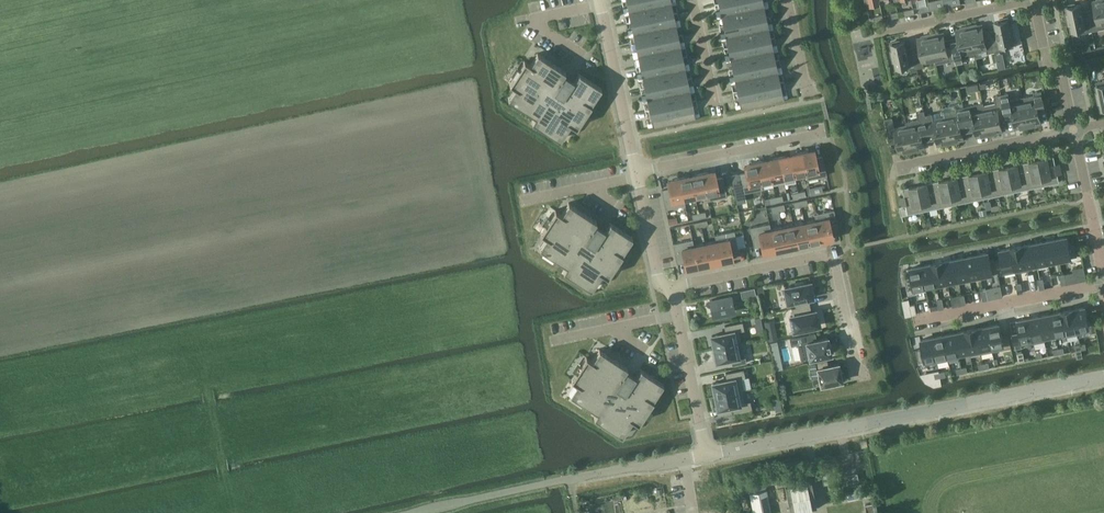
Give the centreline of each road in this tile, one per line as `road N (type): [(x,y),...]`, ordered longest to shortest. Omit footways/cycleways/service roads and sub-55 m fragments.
road 1 (unclassified): [(706,456),(1103,378)]
road 2 (residential): [(672,288),(832,253),(860,380)]
road 3 (unclassified): [(423,512),(706,456)]
road 4 (unclassified): [(636,171),(830,131)]
road 5 (residential): [(912,321),(1103,282)]
road 6 (residential): [(1074,130),(897,167)]
road 7 (residential): [(601,0),(636,171)]
road 8 (residential): [(672,288),(706,456)]
road 9 (residential): [(875,33),(1034,0)]
road 10 (residential): [(1074,130),(1103,281)]
road 11 (residential): [(1034,0),(1074,130)]
road 12 (residential): [(636,171),(660,284),(672,288)]
road 13 (residential): [(692,0),(718,120)]

